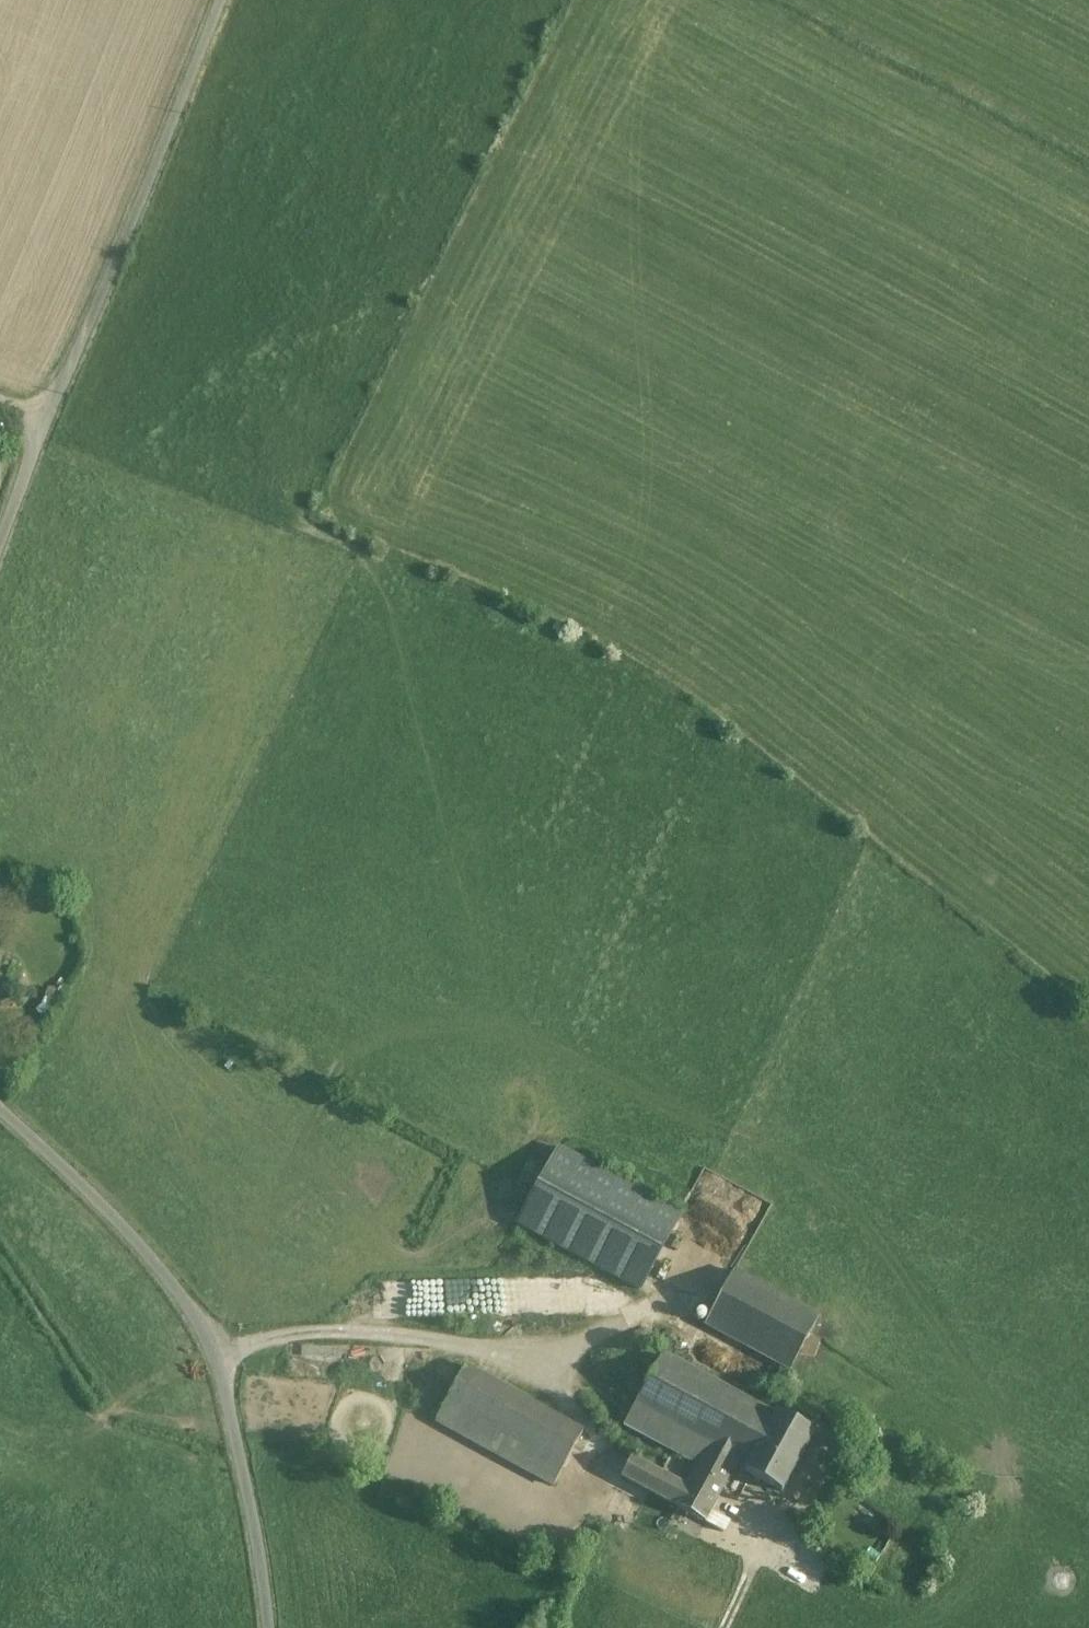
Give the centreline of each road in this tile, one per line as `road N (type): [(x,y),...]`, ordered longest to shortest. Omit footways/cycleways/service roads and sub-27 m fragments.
road 1 (residential): [(0,1108),(175,1286),(217,1353),(259,1542),(268,1627)]
road 2 (track): [(222,0),(45,422),(0,554)]

